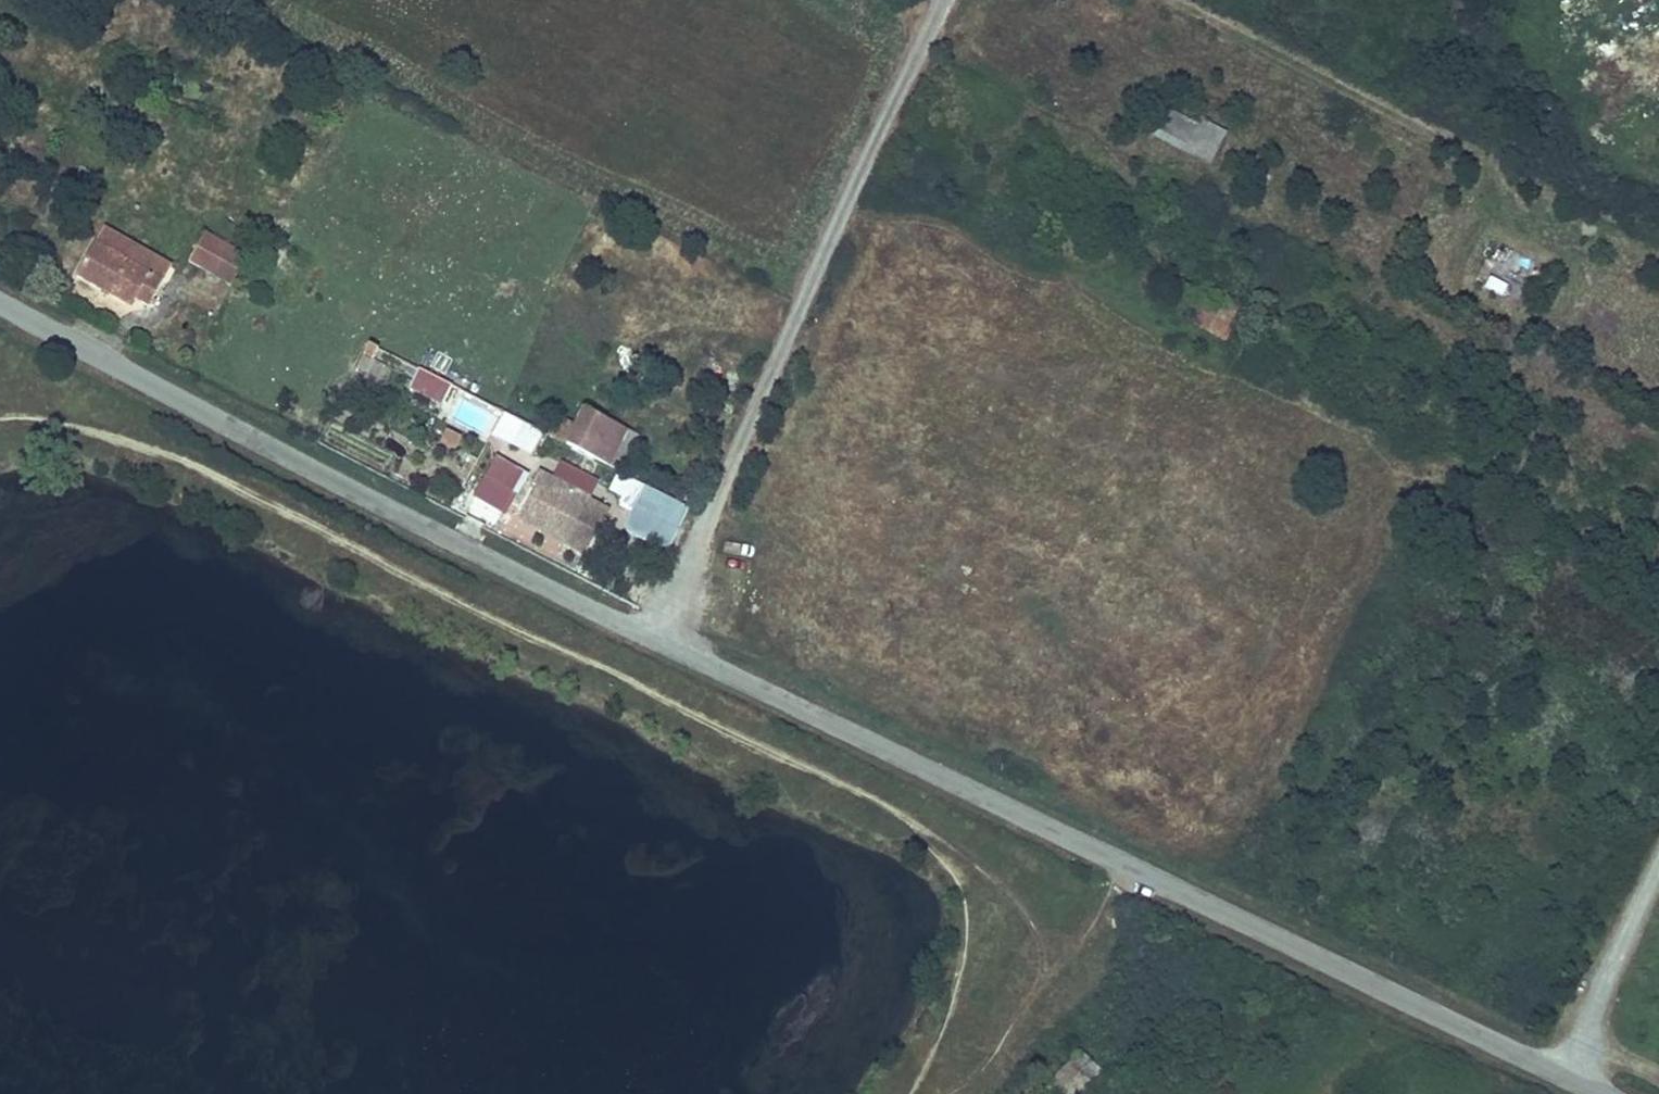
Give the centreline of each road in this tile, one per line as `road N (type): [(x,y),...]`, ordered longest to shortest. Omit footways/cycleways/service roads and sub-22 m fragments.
road 1 (track): [(0,417),(64,425),(138,447),(926,822),(965,886),(975,926),(966,984),(916,1093)]
road 2 (residential): [(1631,1093),(1127,867),(656,629)]
road 3 (residential): [(656,629),(0,298)]
road 4 (unclassified): [(946,0),(656,629)]
road 5 (track): [(1127,867),(1095,932),(1045,978),(992,1062),(952,1093)]

